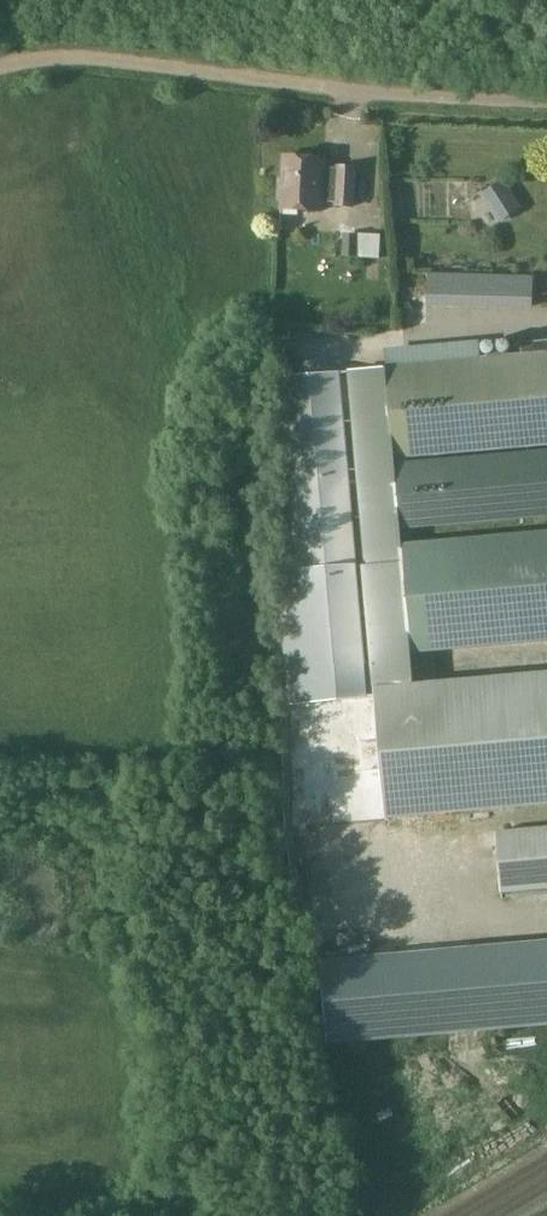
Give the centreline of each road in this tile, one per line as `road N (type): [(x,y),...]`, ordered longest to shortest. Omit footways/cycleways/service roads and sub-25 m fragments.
road 1 (track): [(0,68),(36,58),(118,58),(302,79)]
road 2 (unclassified): [(302,79),(546,101)]

